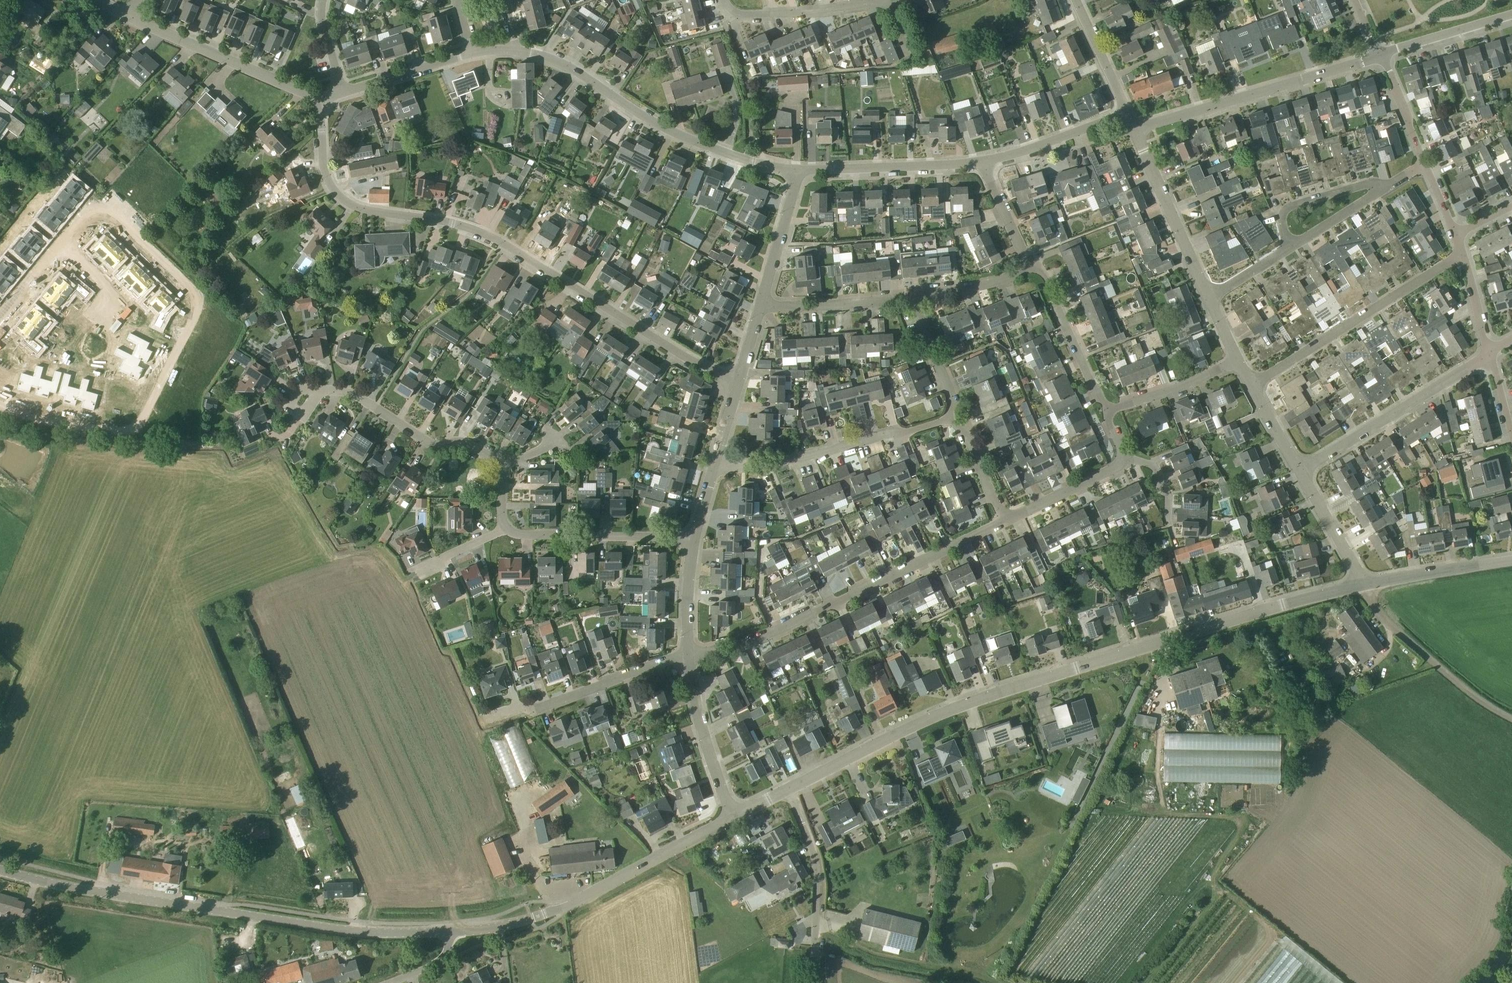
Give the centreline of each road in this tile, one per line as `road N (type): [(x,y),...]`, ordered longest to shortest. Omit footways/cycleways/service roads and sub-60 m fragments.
road 1 (tertiary): [(789,789),(925,719),(1106,656),(1361,585)]
road 2 (residential): [(0,400),(43,419),(132,429),(198,299),(109,212),(97,210),(81,217),(0,315)]
road 3 (residential): [(739,385),(495,240),(344,202),(322,155),(323,99)]
road 4 (tertiary): [(0,870),(352,930),(448,931)]
road 5 (residential): [(690,656),(776,632),(1007,525)]
road 6 (tertiary): [(448,931),(495,928),(574,902),(735,817)]
road 7 (residential): [(799,171),(675,131),(579,72),(517,51)]
road 8 (residential): [(1134,128),(1381,52)]
road 9 (residential): [(1252,387),(1462,259)]
road 10 (residential): [(717,471),(957,422)]
road 11 (residential): [(1301,474),(1490,357)]
road 12 (residential): [(482,719),(690,656)]
road 13 (residential): [(323,99),(125,16)]
road 14 (residential): [(500,462),(457,437),(410,433),(355,395),(313,388)]
road 15 (track): [(1361,585),(1420,654),(1511,716)]
road 16 (unclassified): [(815,982),(816,865),(789,789)]
road 17 (residential): [(696,542),(503,525)]
road 18 (residential): [(986,164),(799,171)]
road 19 (residential): [(1210,299),(1134,128)]
road 20 (residential): [(735,817),(699,713),(690,656)]
road 21 (residential): [(1104,415),(1056,305),(1032,274)]
road 22 (residential): [(762,309),(916,299)]
road 23 (tertiary): [(1361,585),(1511,561)]
road 24 (residential): [(1128,114),(986,164)]
road 25 (residential): [(1104,415),(1239,364)]
road 26 (residential): [(762,309),(799,171)]
road 27 (residential): [(471,52),(340,92)]
road 28 (residential): [(1292,247),(1289,208),(1370,186),(1381,192)]
road 29 (residential): [(1381,52),(1511,15)]
road 30 (residential): [(1007,525),(1125,466)]
road 31 (residential): [(957,422),(916,299)]
road 32 (residential): [(1128,114),(1073,0)]
road 33 (residential): [(1361,585),(1301,474)]
road 34 (residential): [(839,0),(744,15),(723,0)]

